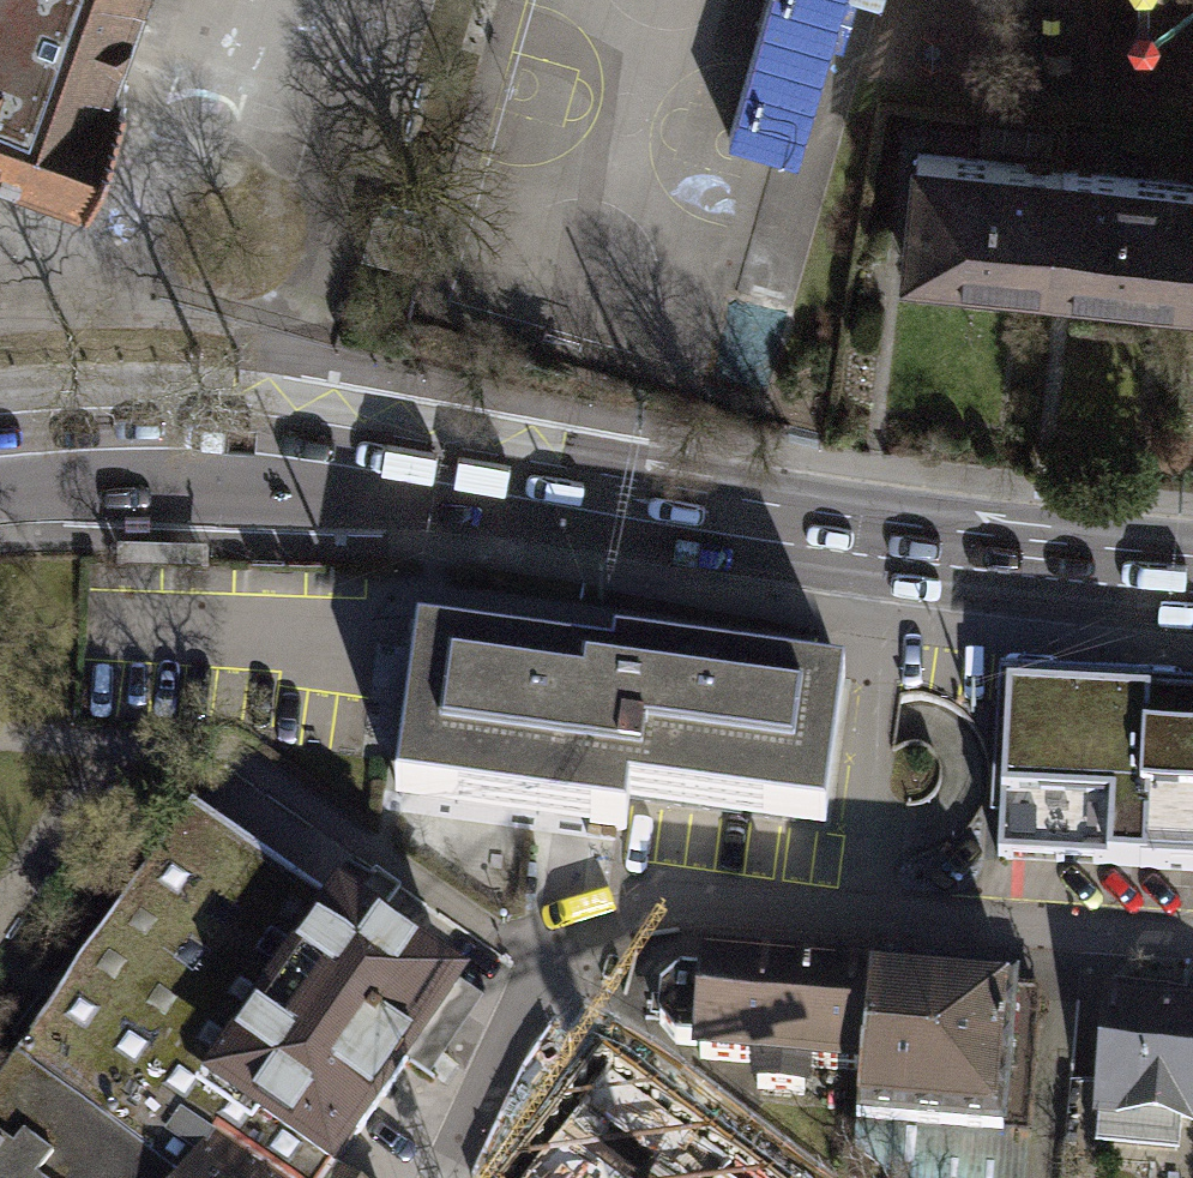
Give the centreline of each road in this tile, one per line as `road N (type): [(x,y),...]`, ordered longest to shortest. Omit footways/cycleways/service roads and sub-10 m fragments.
road 1 (primary): [(894,557),(554,467),(291,418),(170,410),(0,419)]
road 2 (primary): [(0,498),(223,488),(894,557)]
road 3 (residential): [(451,1177),(509,1039),(552,970),(582,932),(640,911),(697,903),(1192,940)]
road 4 (primary): [(894,557),(1192,590)]

